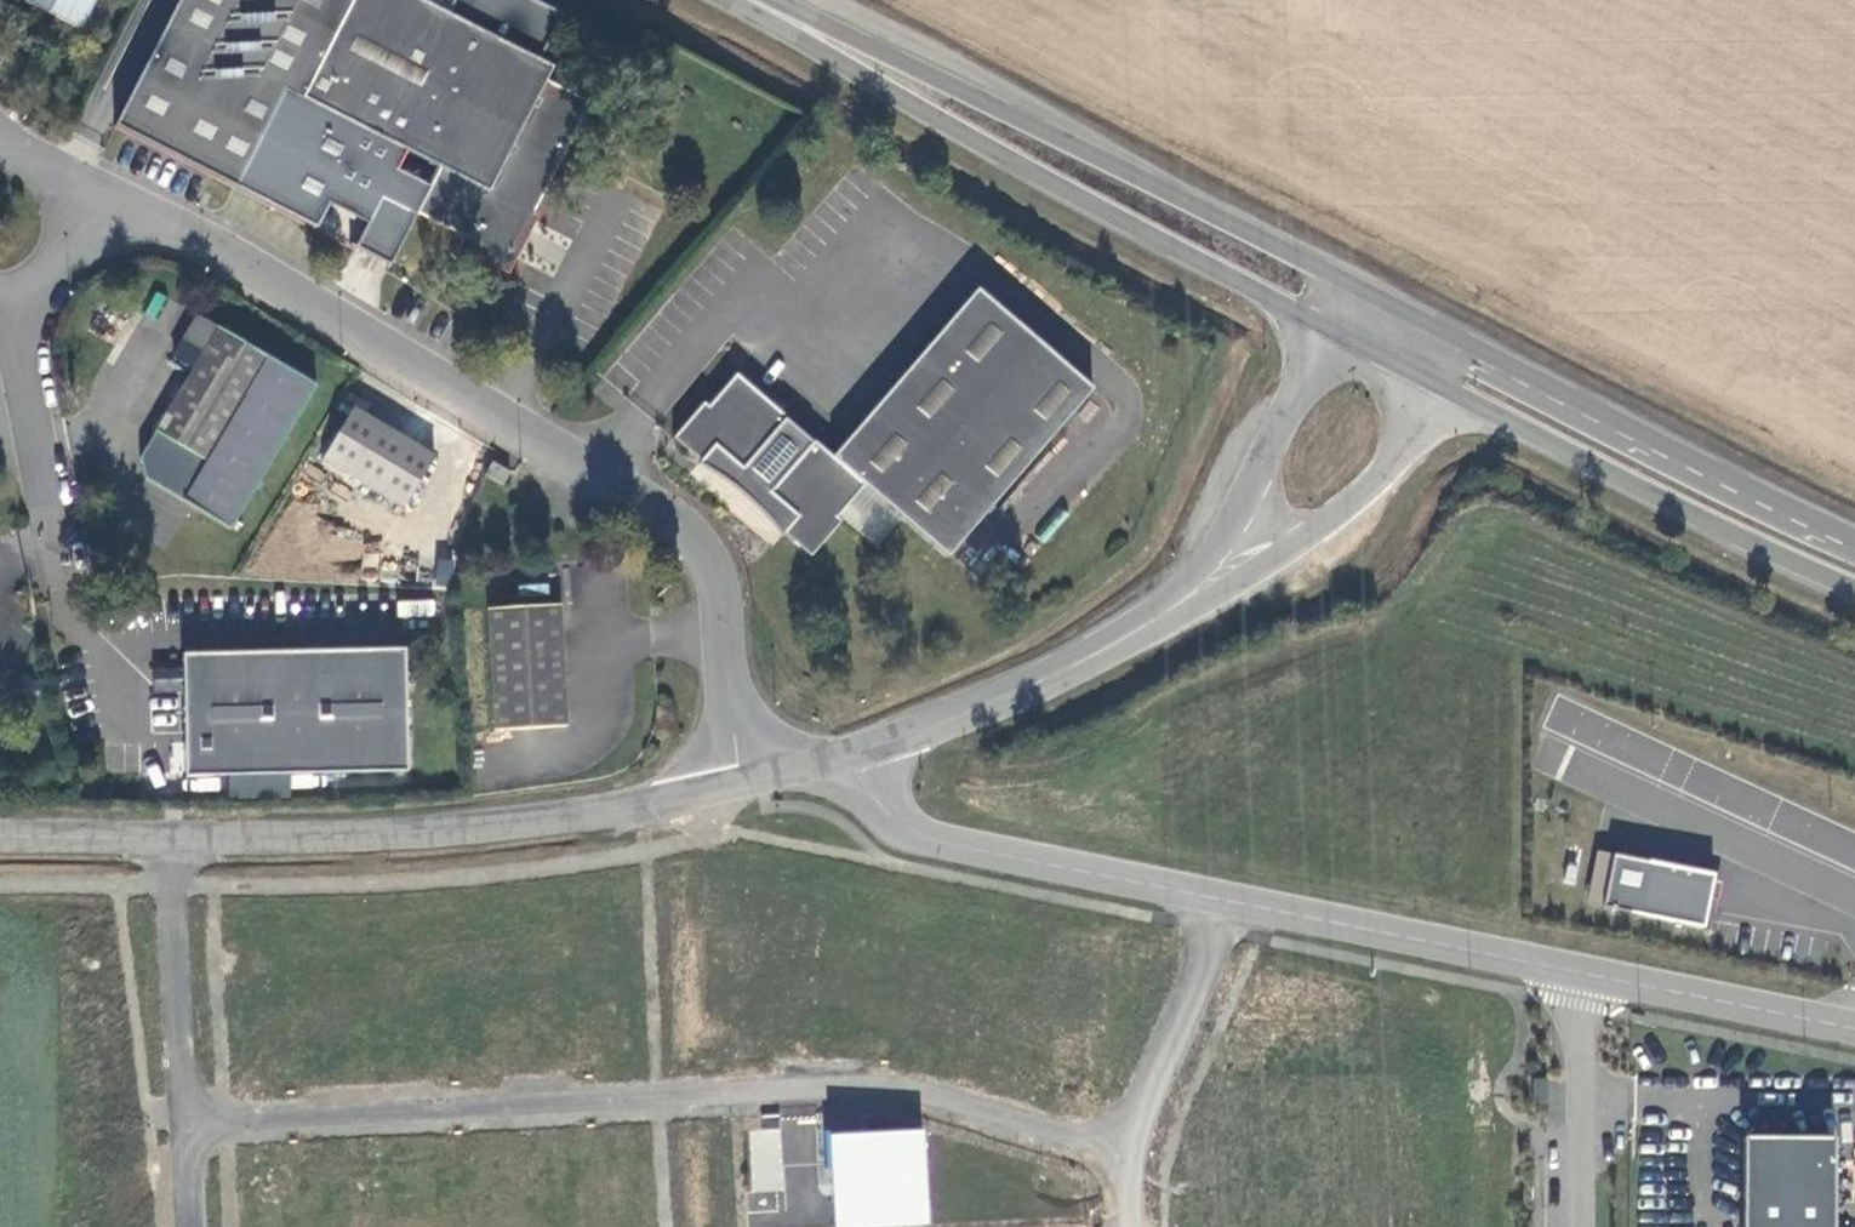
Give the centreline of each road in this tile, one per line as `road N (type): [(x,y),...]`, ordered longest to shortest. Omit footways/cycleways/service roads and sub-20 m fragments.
road 1 (residential): [(187,1127),(894,1089),(1134,1164)]
road 2 (tertiary): [(160,839),(409,835),(603,810),(852,754)]
road 3 (primary): [(1380,299),(1040,126),(853,39),(769,10)]
road 4 (primary): [(769,10),(796,40),(1330,330)]
road 5 (primary): [(1854,537),(1411,316)]
road 6 (primary): [(1421,375),(1739,538),(1854,588)]
road 7 (tertiary): [(1583,972),(1120,880)]
road 8 (tertiary): [(1143,627),(1313,533),(1381,473),(1407,435),(1421,375)]
road 9 (tertiary): [(1330,330),(1249,496),(1215,549),(1143,627)]
road 10 (unclassified): [(1854,897),(1550,755)]
road 11 (unclassified): [(1854,854),(1552,714)]
road 12 (tertiary): [(852,754),(1024,689),(1143,627)]
road 13 (tertiary): [(1120,880),(940,844),(906,830),(876,801),(852,754)]
road 14 (residential): [(187,1127),(160,839)]
road 15 (residential): [(1120,880),(1134,1164)]
road 16 (tertiary): [(1854,1028),(1583,972)]
road 17 (unclassified): [(1575,1226),(1583,972)]
road 18 (tertiary): [(0,838),(160,839)]

